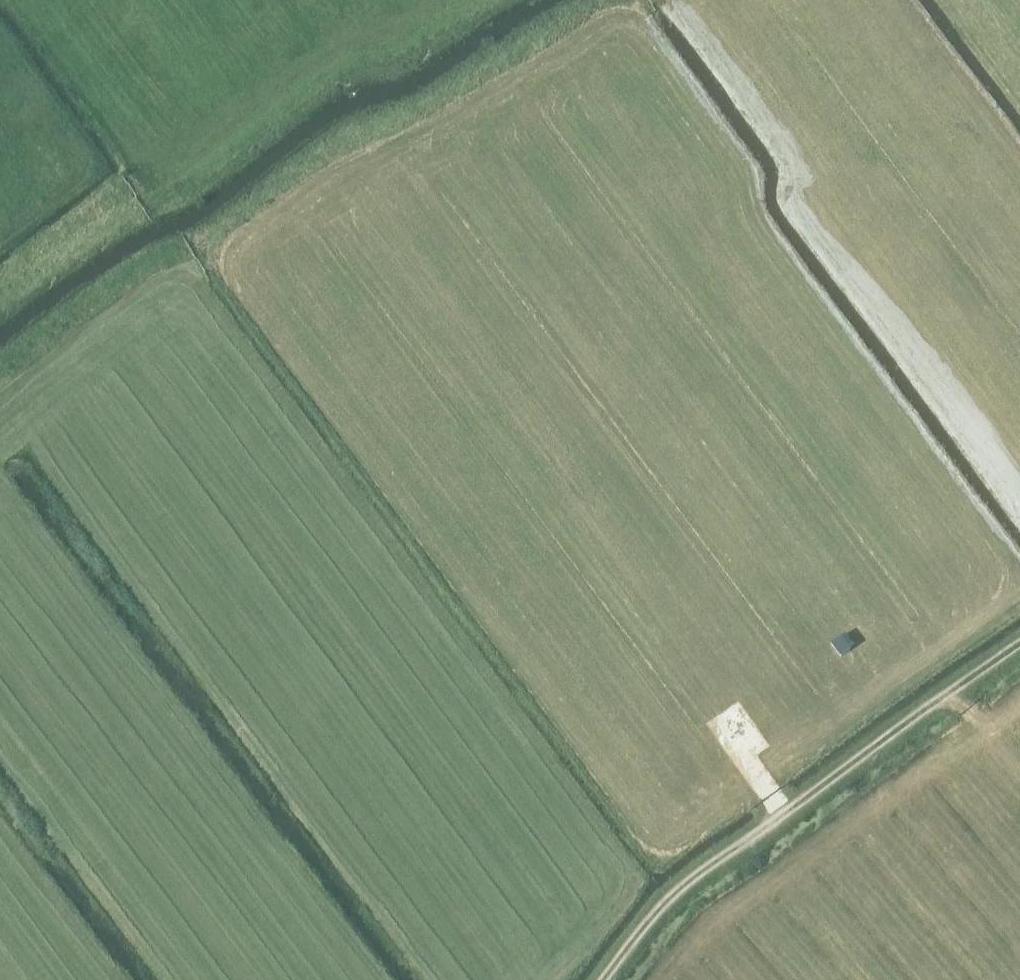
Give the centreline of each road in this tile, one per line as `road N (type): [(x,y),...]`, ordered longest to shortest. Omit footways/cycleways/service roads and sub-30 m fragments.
road 1 (track): [(689,0),(854,266),(1019,498)]
road 2 (track): [(608,979),(673,896),(708,864),(1019,648)]
road 3 (track): [(1019,595),(757,780)]

